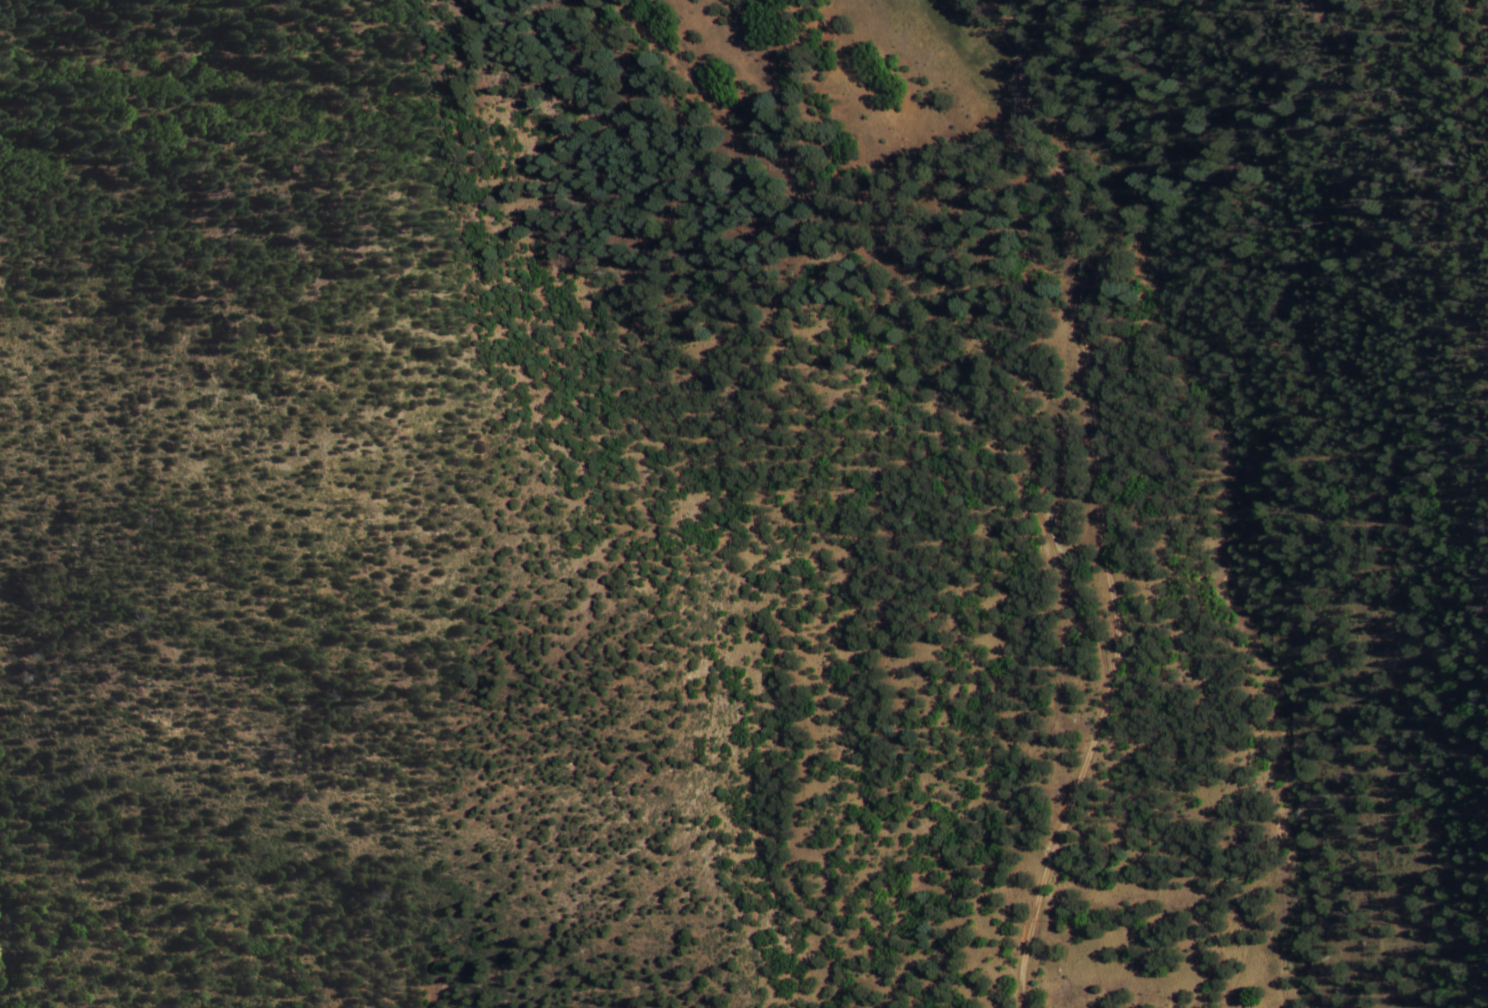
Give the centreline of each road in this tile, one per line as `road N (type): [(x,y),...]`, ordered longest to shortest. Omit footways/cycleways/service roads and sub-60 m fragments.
road 1 (residential): [(1032,1007),(1027,865),(1104,639),(1068,241),(1038,164),(1029,27),(1015,0)]

